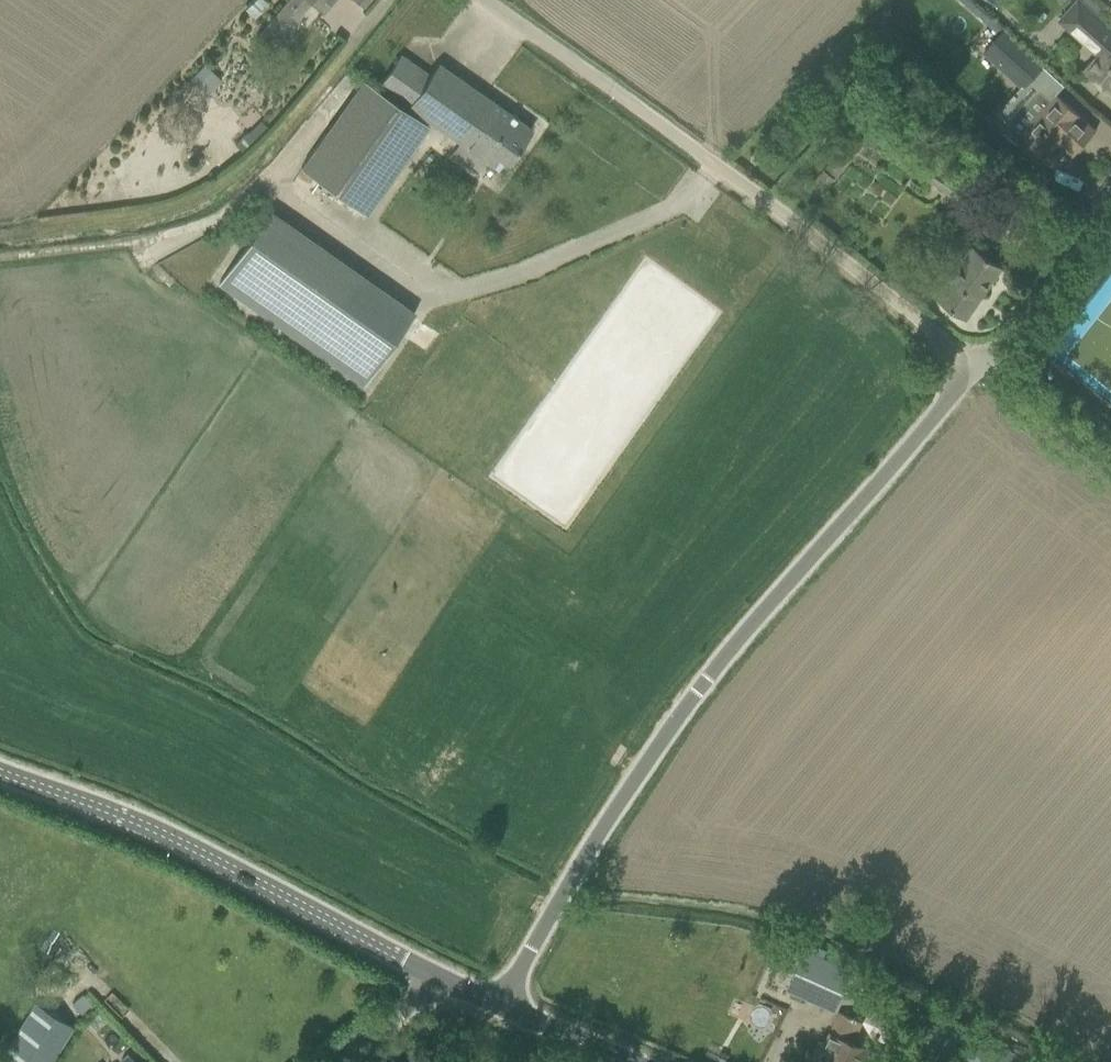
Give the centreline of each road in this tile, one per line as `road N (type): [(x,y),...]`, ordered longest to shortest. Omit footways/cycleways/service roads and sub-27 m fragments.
road 1 (residential): [(500,1005),(698,692),(976,365)]
road 2 (residential): [(976,365),(922,311),(481,0)]
road 3 (unclassified): [(433,981),(179,841),(0,772)]
road 4 (residential): [(976,365),(1049,314),(1110,199)]
road 5 (unclassified): [(668,1061),(500,1005)]
road 6 (residential): [(336,1061),(433,981)]

